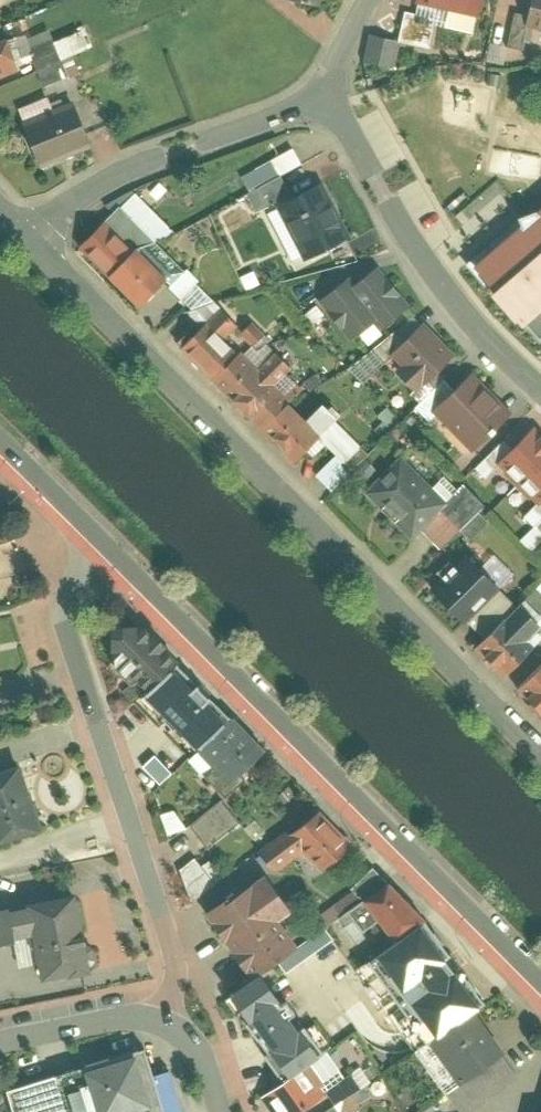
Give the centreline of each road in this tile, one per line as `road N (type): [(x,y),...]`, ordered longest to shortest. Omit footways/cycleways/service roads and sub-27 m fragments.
road 1 (secondary): [(540,755),(29,235)]
road 2 (residential): [(540,993),(107,554)]
road 3 (residential): [(107,554),(86,578),(69,625),(176,954),(179,979),(169,1019)]
road 4 (residential): [(540,381),(407,241),(326,92)]
road 5 (residential): [(29,235),(113,177),(299,114),(326,92)]
road 6 (residential): [(0,1043),(119,1018),(169,1019)]
road 7 (residential): [(0,451),(107,554)]

